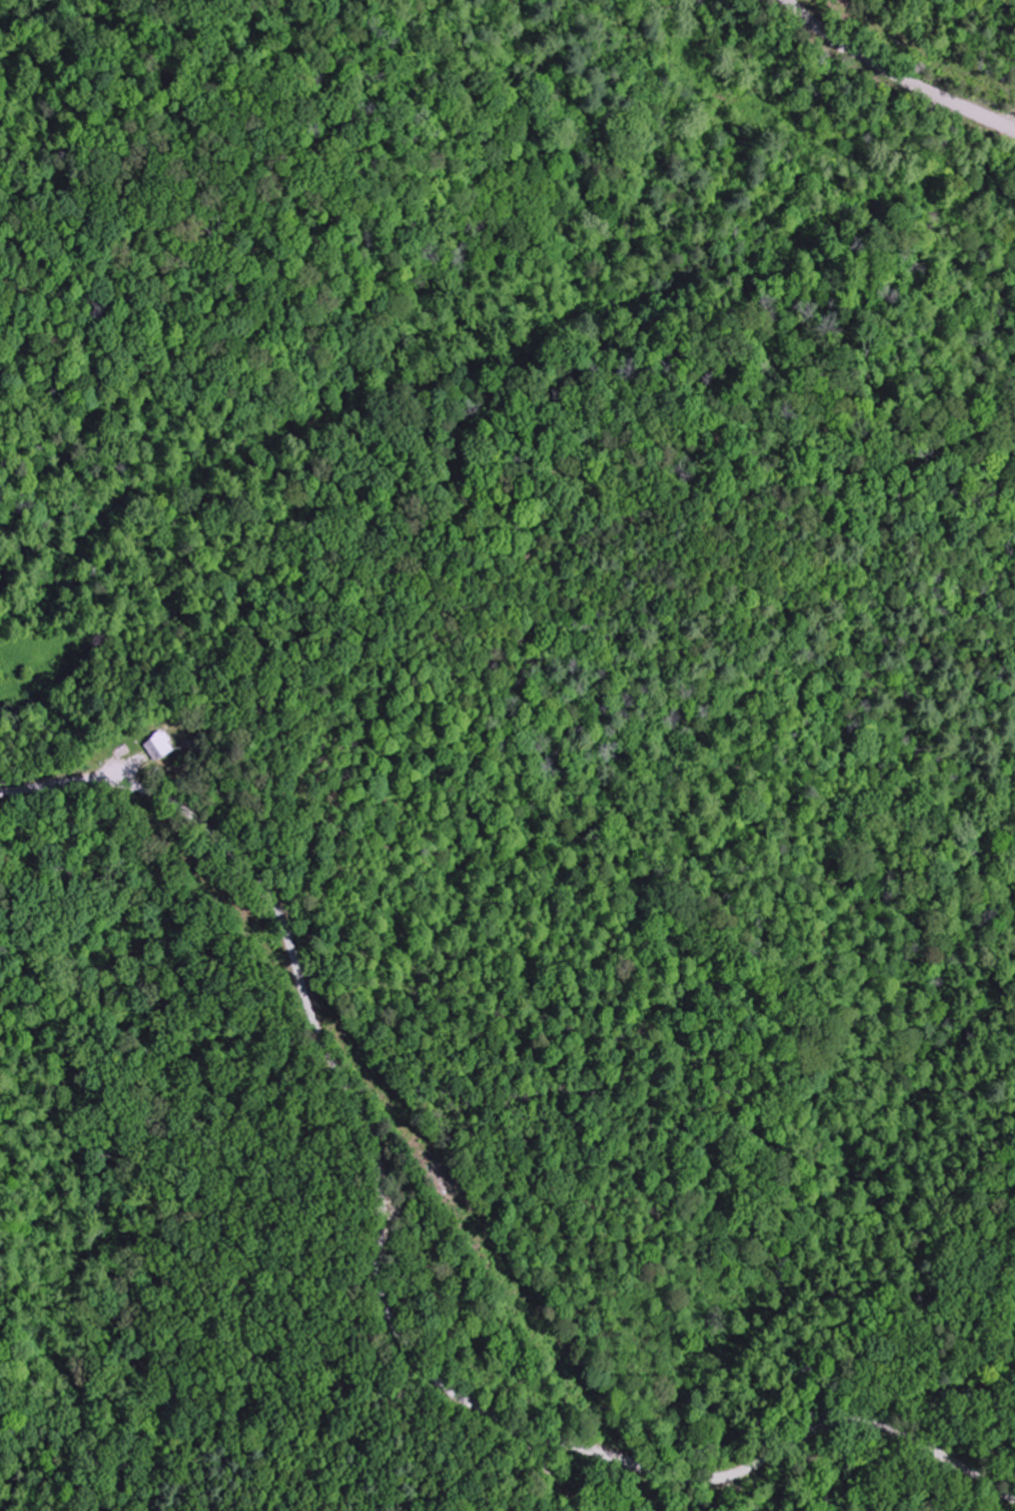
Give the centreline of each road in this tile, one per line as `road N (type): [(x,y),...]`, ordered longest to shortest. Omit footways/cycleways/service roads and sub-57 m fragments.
road 1 (residential): [(0,794),(79,778),(134,782),(208,828),(255,877),(374,1147),(381,1289),(404,1343),(466,1401),(545,1437),(703,1481),(850,1420),(889,1430),(1014,1501)]
road 2 (secondary): [(787,0),(862,55),(1014,131)]

